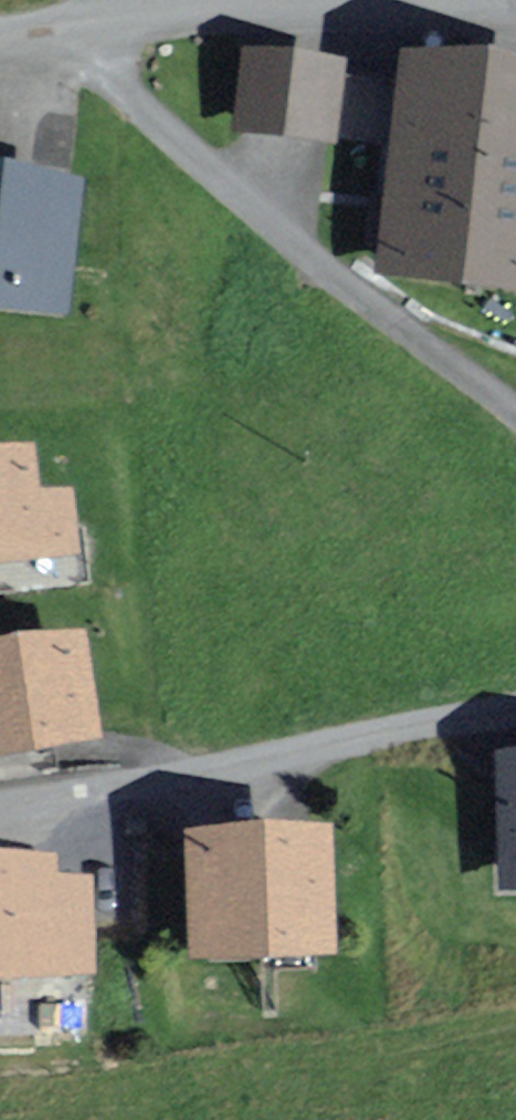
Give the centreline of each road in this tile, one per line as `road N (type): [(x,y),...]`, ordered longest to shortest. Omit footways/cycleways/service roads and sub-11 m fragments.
road 1 (residential): [(75,55),(515,421)]
road 2 (residential): [(515,709),(0,805)]
road 3 (residential): [(515,7),(213,9),(75,55)]

